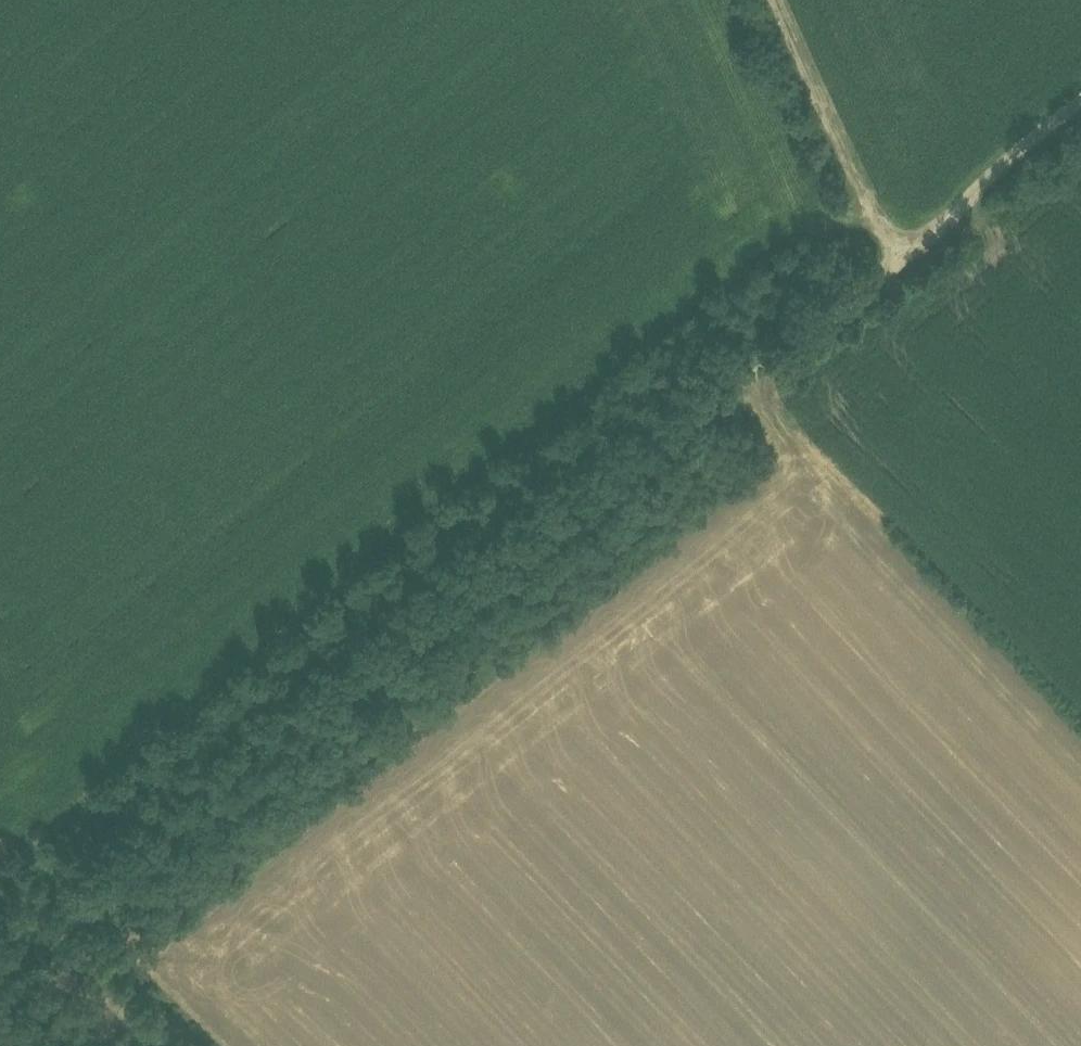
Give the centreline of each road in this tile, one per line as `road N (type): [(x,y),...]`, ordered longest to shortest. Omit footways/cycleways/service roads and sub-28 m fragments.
road 1 (track): [(784,0),(904,265)]
road 2 (track): [(1080,123),(904,265)]

